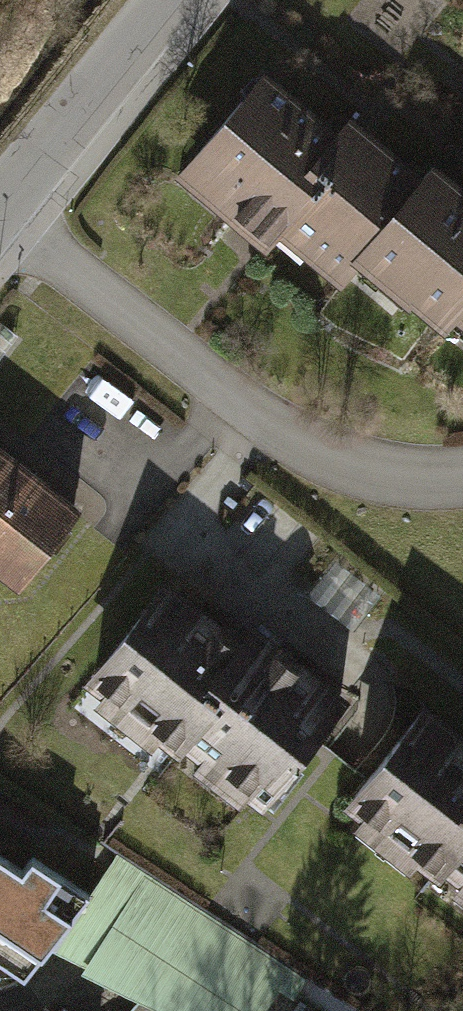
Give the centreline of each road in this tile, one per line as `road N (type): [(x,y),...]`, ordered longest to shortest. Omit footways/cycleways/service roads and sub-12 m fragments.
road 1 (residential): [(1,228),(311,459),(393,486),(462,489)]
road 2 (tertiary): [(1,228),(184,0)]

